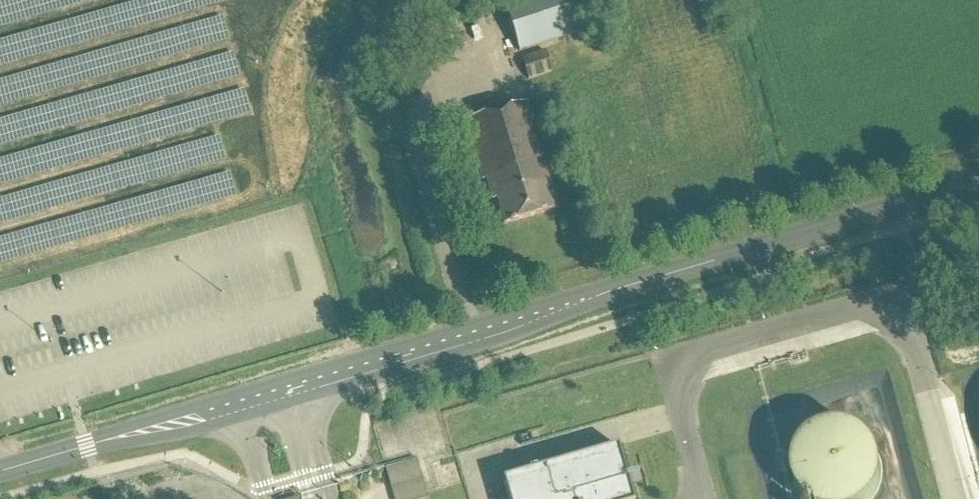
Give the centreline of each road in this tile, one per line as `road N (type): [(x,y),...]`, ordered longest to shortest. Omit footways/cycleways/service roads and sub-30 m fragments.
road 1 (tertiary): [(0,473),(978,185)]

